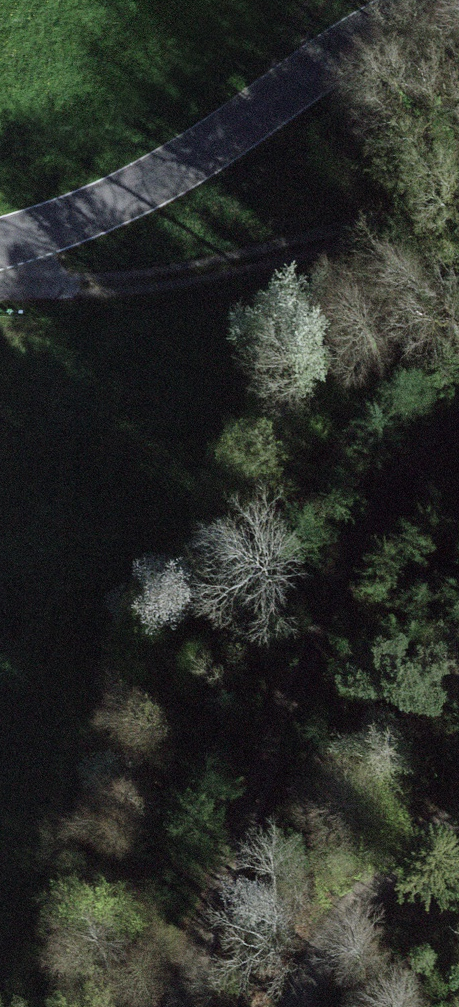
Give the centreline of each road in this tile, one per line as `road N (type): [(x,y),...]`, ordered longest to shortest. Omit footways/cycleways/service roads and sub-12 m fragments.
road 1 (track): [(170,1006),(312,629),(372,515),(458,411)]
road 2 (tertiary): [(0,242),(174,169),(434,0)]
road 3 (track): [(0,270),(60,284),(167,277),(390,229),(458,204)]
road 4 (track): [(289,1006),(333,950),(458,846)]

